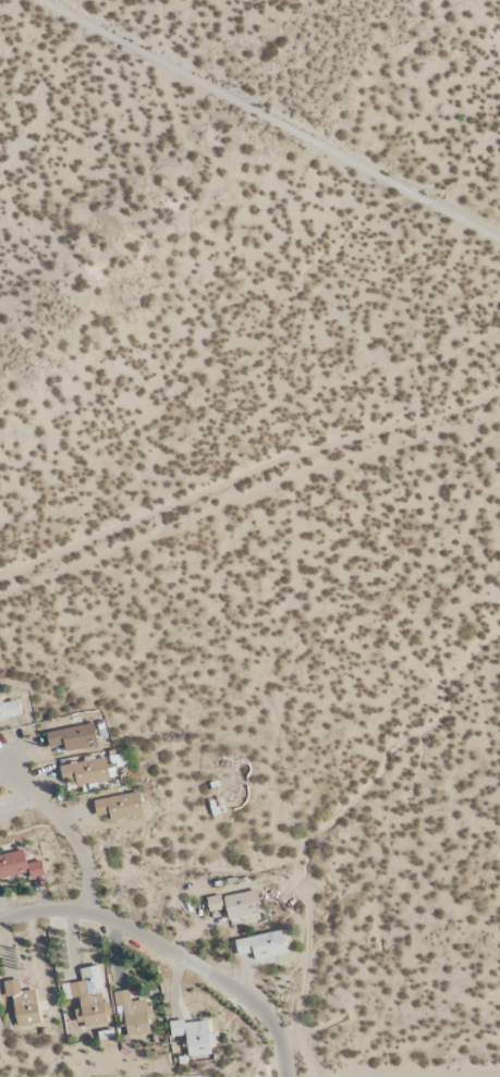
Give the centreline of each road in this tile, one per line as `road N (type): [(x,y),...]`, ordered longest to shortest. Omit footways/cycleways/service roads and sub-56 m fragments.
road 1 (residential): [(288,1076),(269,1017),(150,938),(73,907),(0,919)]
road 2 (residential): [(95,913),(88,853),(17,767)]

